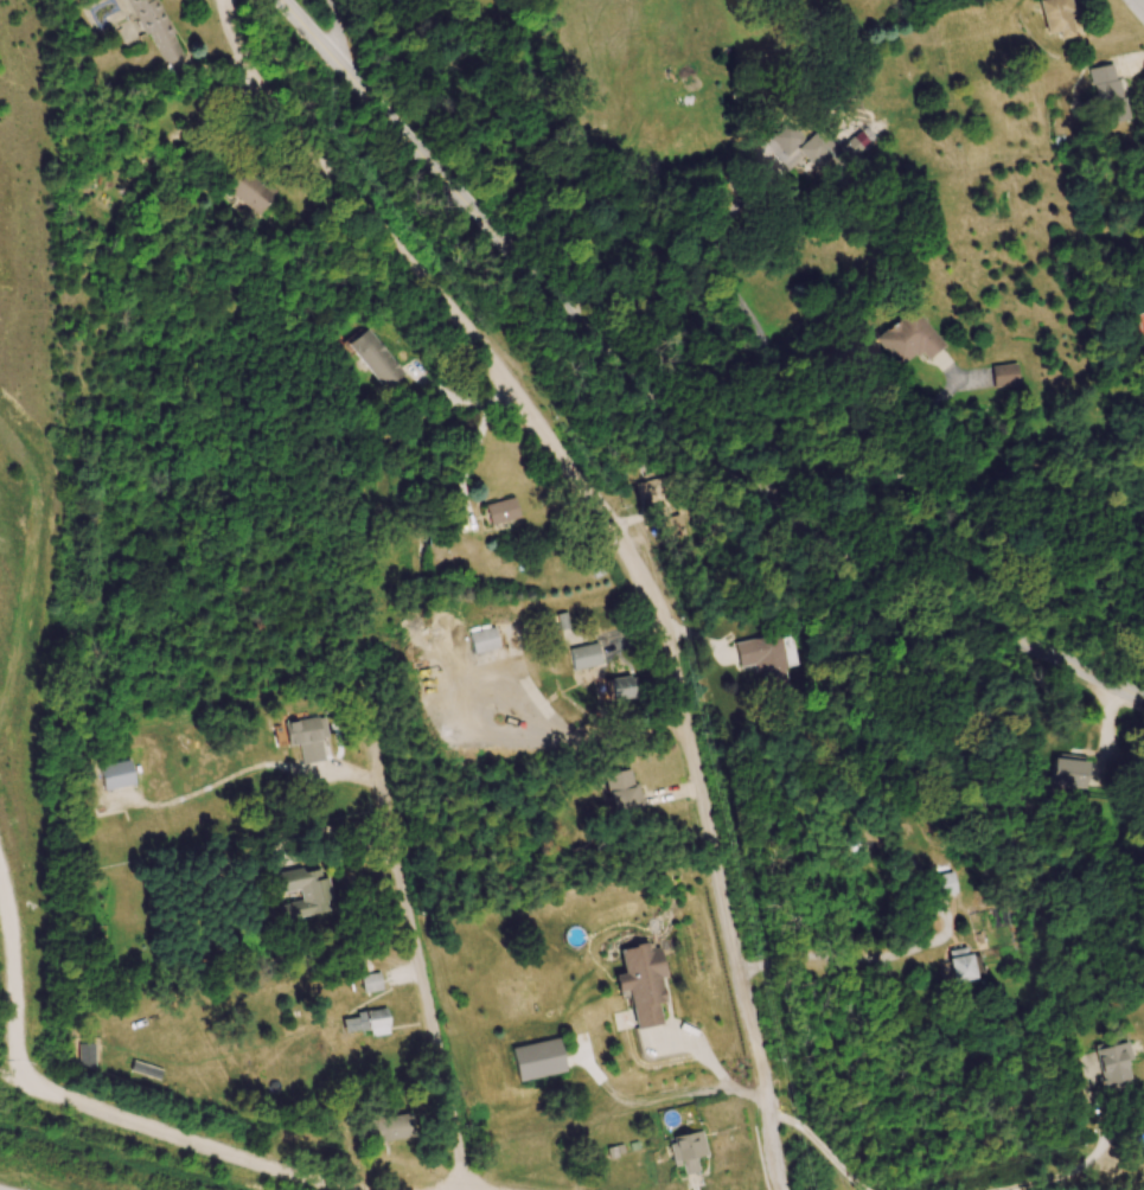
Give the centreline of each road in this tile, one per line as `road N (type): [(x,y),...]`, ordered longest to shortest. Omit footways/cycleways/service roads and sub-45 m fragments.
road 1 (residential): [(786,1189),(678,683),(652,600),(612,529),(490,363),(260,89),(225,0)]
road 2 (tertiary): [(1143,696),(895,580),(736,479),(644,391),(282,0)]
road 3 (residential): [(468,1189),(382,759)]
road 4 (residential): [(395,1189),(318,1177),(0,1076)]

